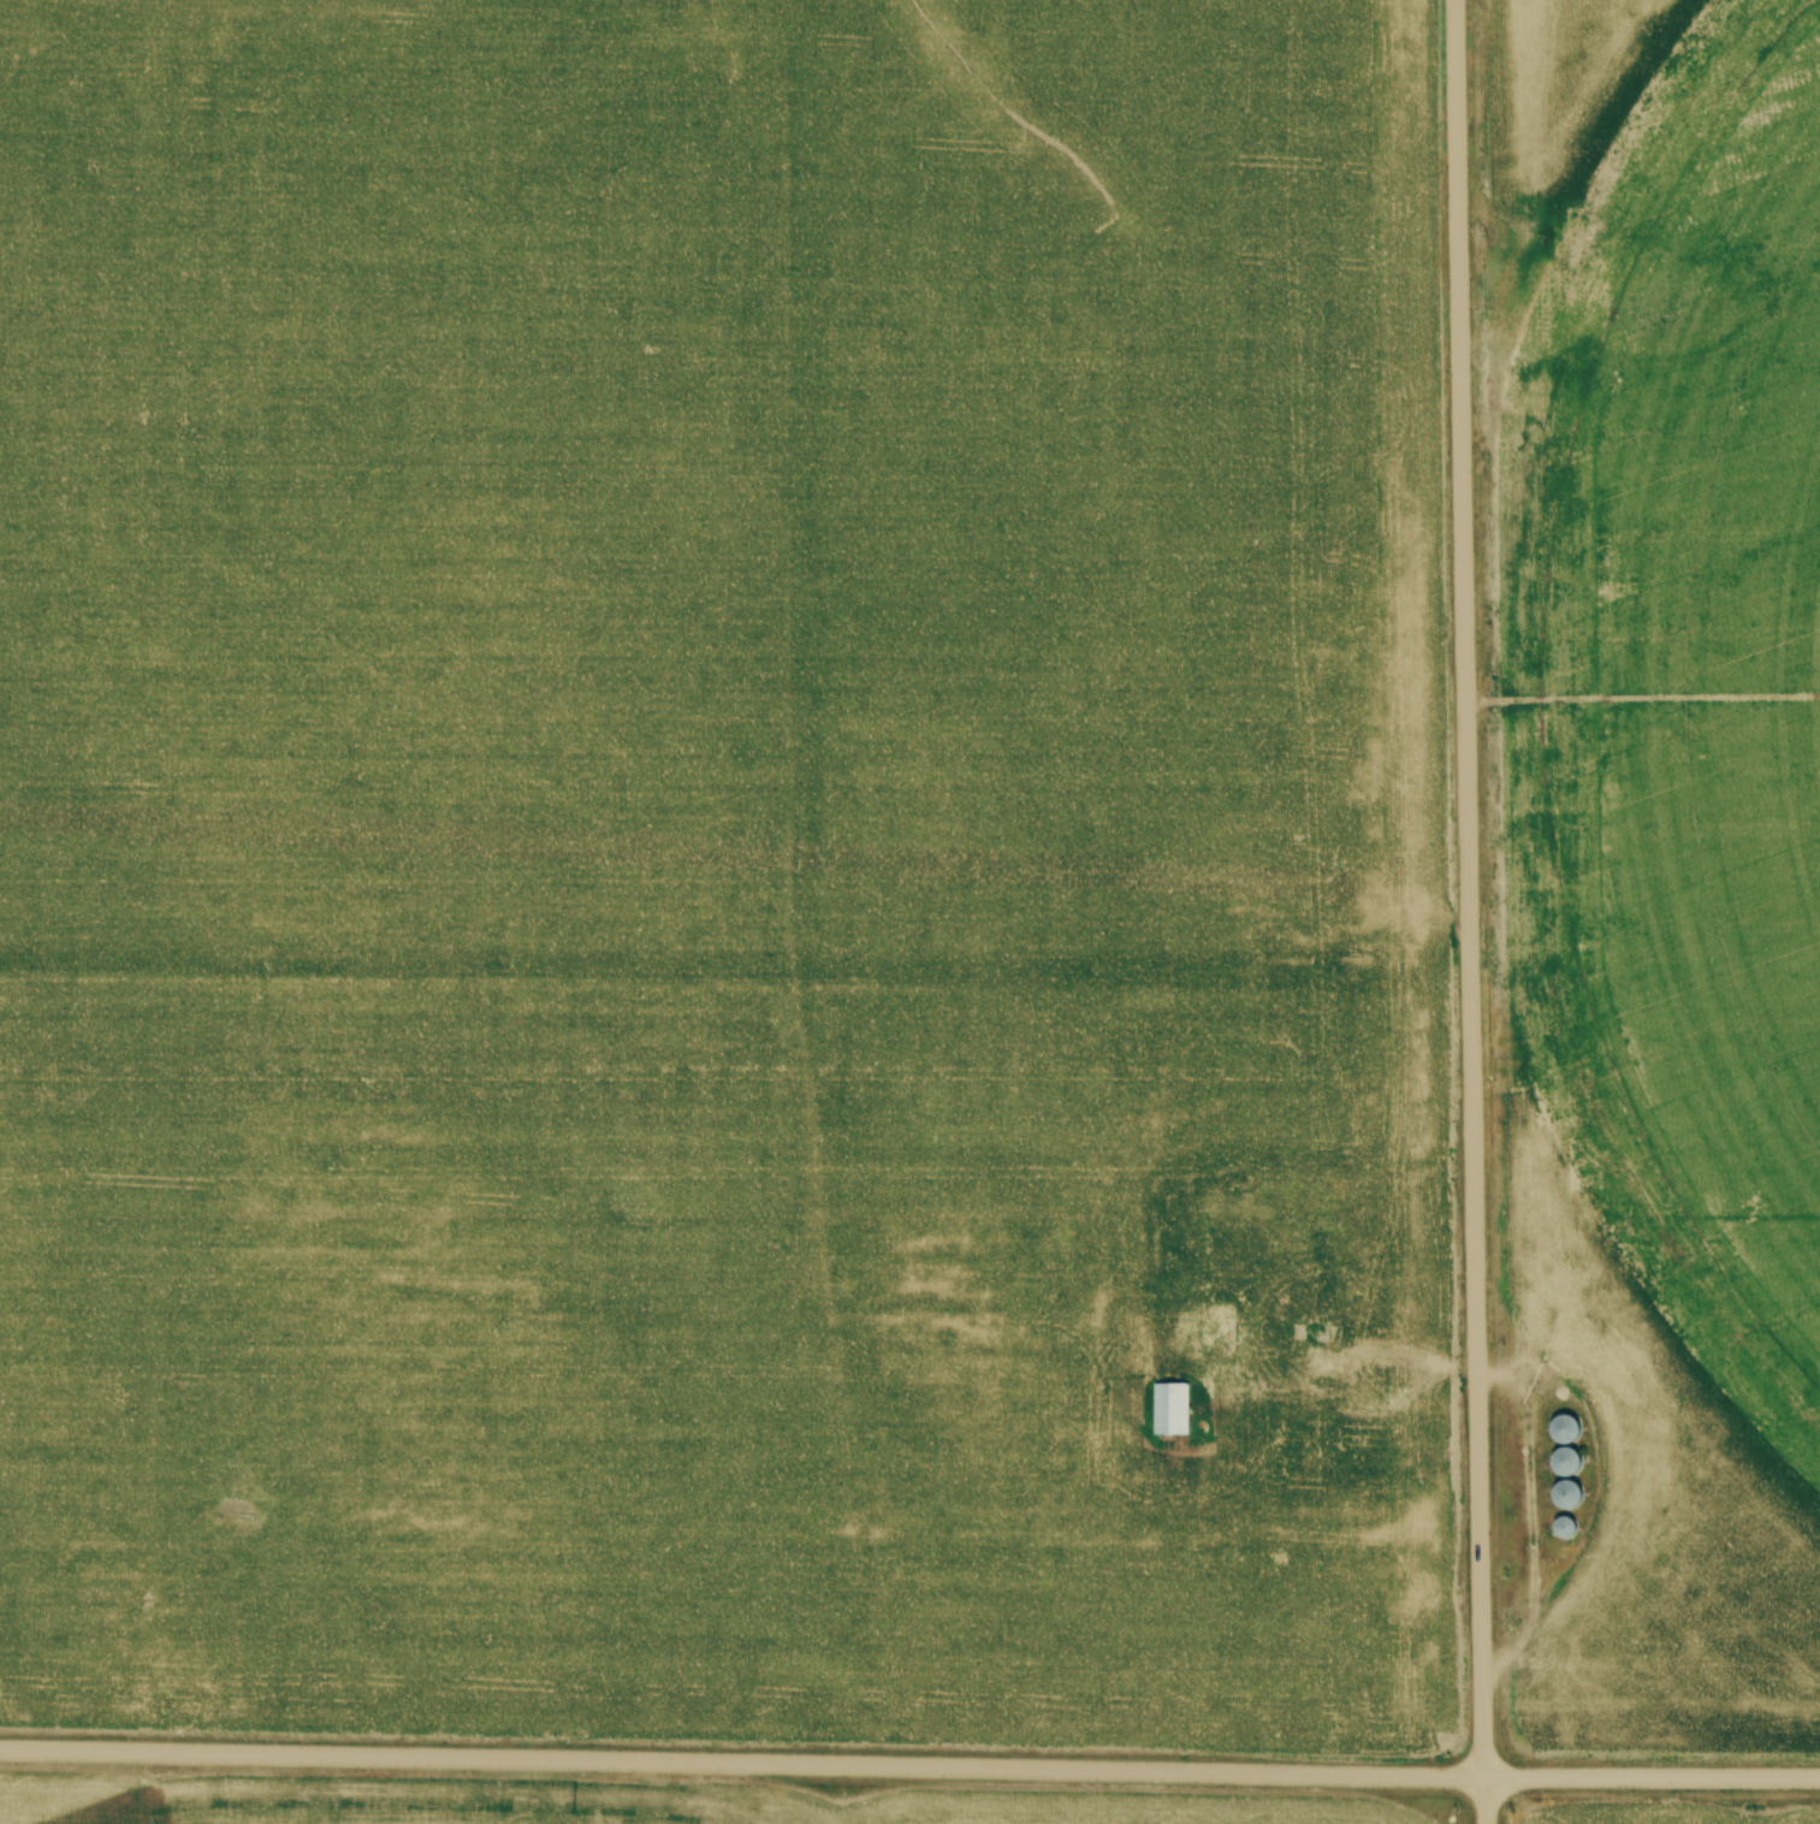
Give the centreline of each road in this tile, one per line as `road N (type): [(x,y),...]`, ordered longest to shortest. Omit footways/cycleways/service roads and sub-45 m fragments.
road 1 (tertiary): [(0,1754),(1819,1781)]
road 2 (residential): [(1483,1781),(1454,0)]

